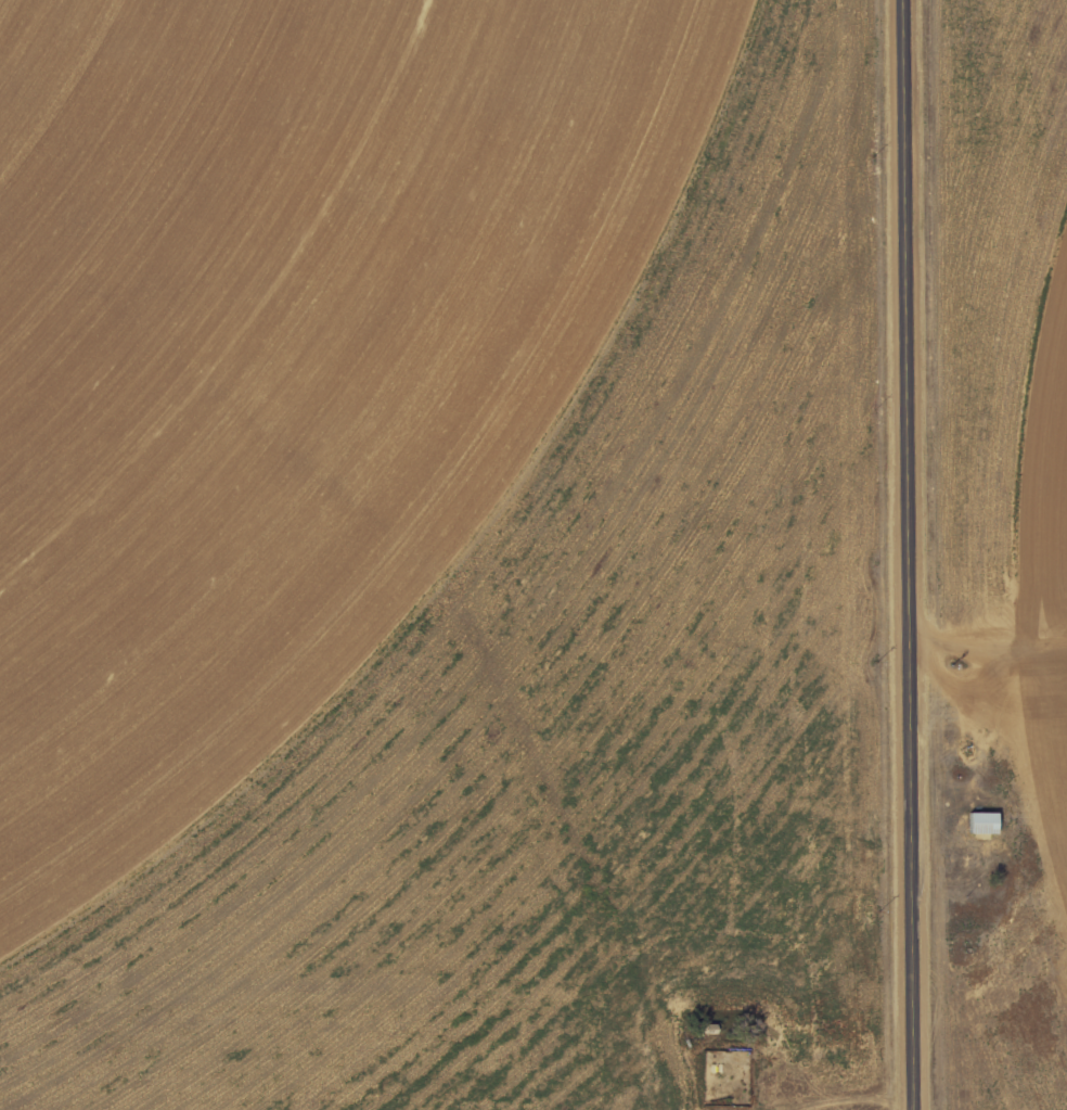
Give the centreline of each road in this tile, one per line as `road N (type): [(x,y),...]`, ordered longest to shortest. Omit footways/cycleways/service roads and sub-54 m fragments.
road 1 (secondary): [(914,1109),(901,0)]

